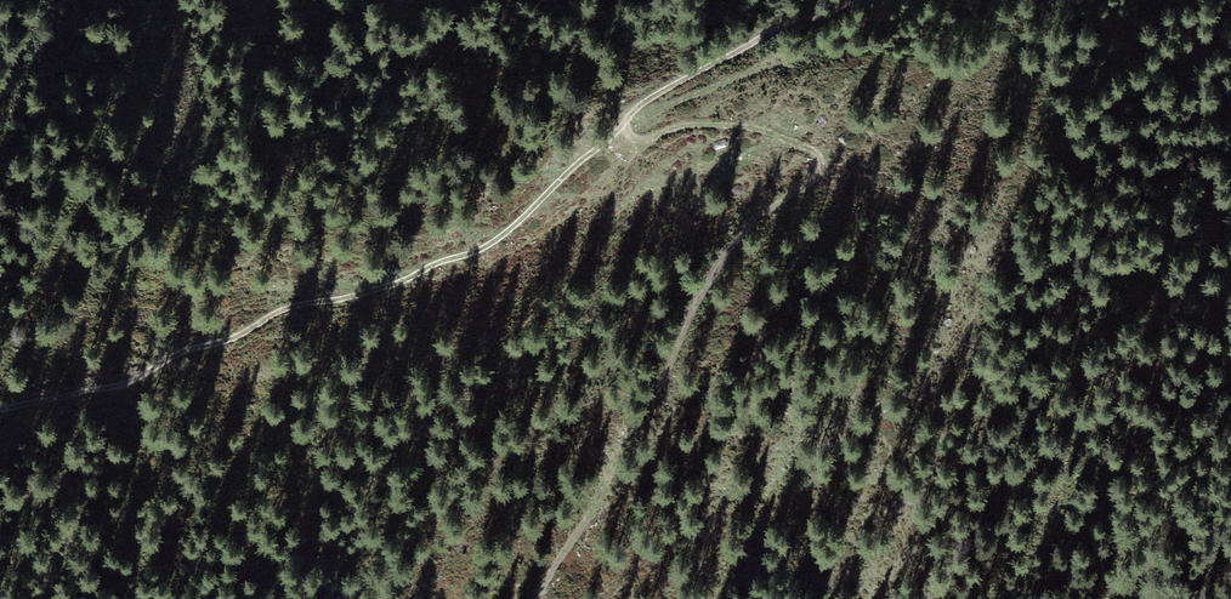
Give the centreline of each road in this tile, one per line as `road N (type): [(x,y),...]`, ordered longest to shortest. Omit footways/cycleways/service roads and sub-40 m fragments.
road 1 (track): [(894,0),(755,43),(641,105),(483,248),(356,295),(287,308),(110,387),(0,410)]
road 2 (track): [(626,119),(632,136),(643,137),(673,128),(755,129),(815,151),(822,163),(812,183),(744,227),(723,257),(541,598)]

